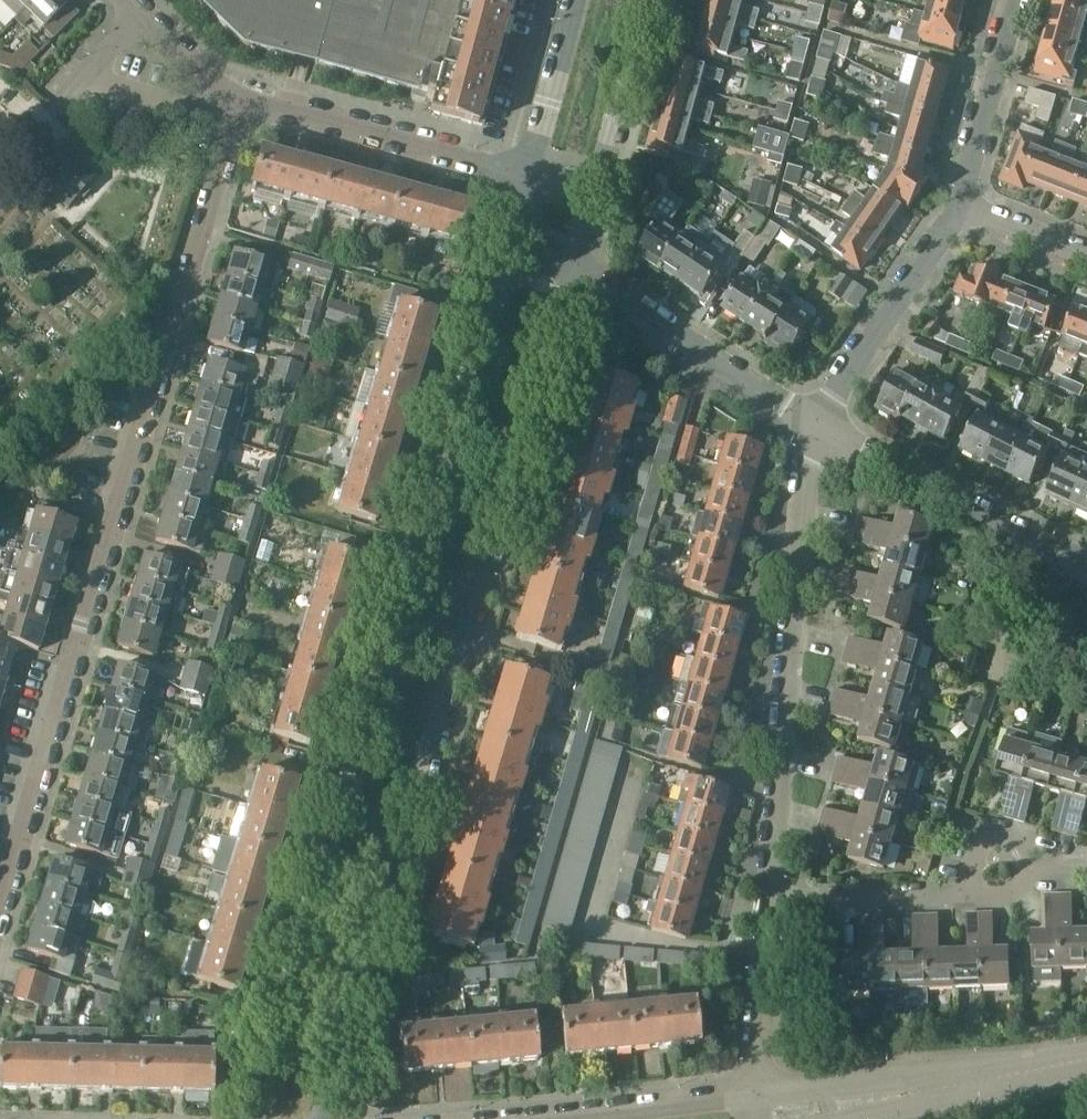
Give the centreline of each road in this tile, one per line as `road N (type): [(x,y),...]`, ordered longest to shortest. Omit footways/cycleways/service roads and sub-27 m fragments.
road 1 (residential): [(507,255),(343,803),(236,1118)]
road 2 (residential): [(246,103),(85,624),(0,953)]
road 3 (residential): [(320,1118),(575,273)]
road 4 (residential): [(772,900),(808,453),(817,423)]
road 5 (residential): [(817,423),(1086,564)]
road 6 (residential): [(526,183),(246,103)]
road 7 (residential): [(575,273),(817,423)]
road 8 (residential): [(817,423),(960,206)]
road 9 (residential): [(772,900),(965,893),(986,831)]
road 10 (residential): [(960,206),(1018,0)]
road 11 (residential): [(594,201),(650,0)]
road 12 (residential): [(952,1086),(898,1077),(755,1093)]
road 13 (residential): [(755,1093),(772,900)]
road 14 (residential): [(582,0),(526,183)]
road 15 (residential): [(755,1093),(581,1118)]
road 16 (residential): [(246,103),(130,0)]
road 17 (residential): [(952,1086),(1086,1057)]
road 18 (residential): [(1086,254),(960,206)]

